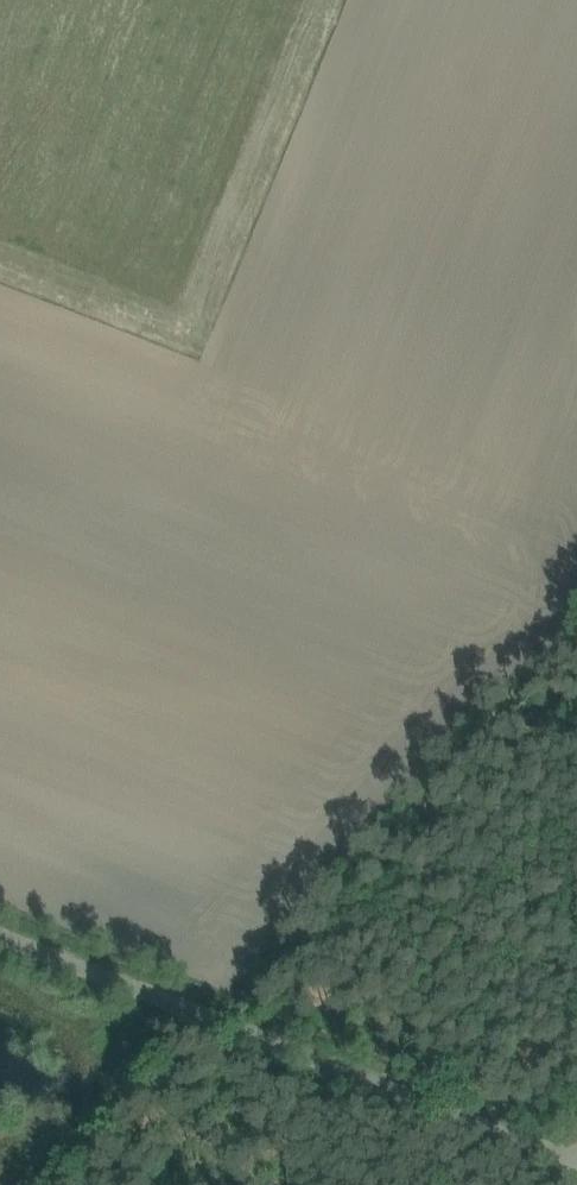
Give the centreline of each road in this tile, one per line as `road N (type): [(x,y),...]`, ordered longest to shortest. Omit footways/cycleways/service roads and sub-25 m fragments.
road 1 (unclassified): [(576,1144),(238,1026),(0,926)]

